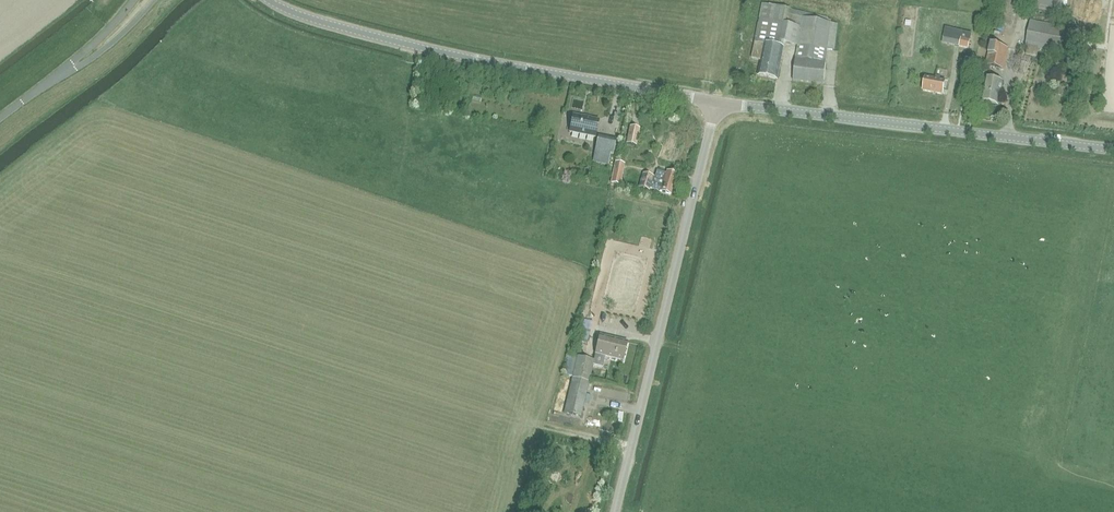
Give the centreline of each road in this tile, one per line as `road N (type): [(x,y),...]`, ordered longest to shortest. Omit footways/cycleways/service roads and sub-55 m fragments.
road 1 (tertiary): [(716,103),(374,37),(268,0)]
road 2 (unclassified): [(615,511),(716,103)]
road 3 (tertiary): [(1113,151),(716,103)]
road 4 (unclassified): [(42,87),(127,30),(154,0)]
road 5 (unclassified): [(42,87),(133,0)]

